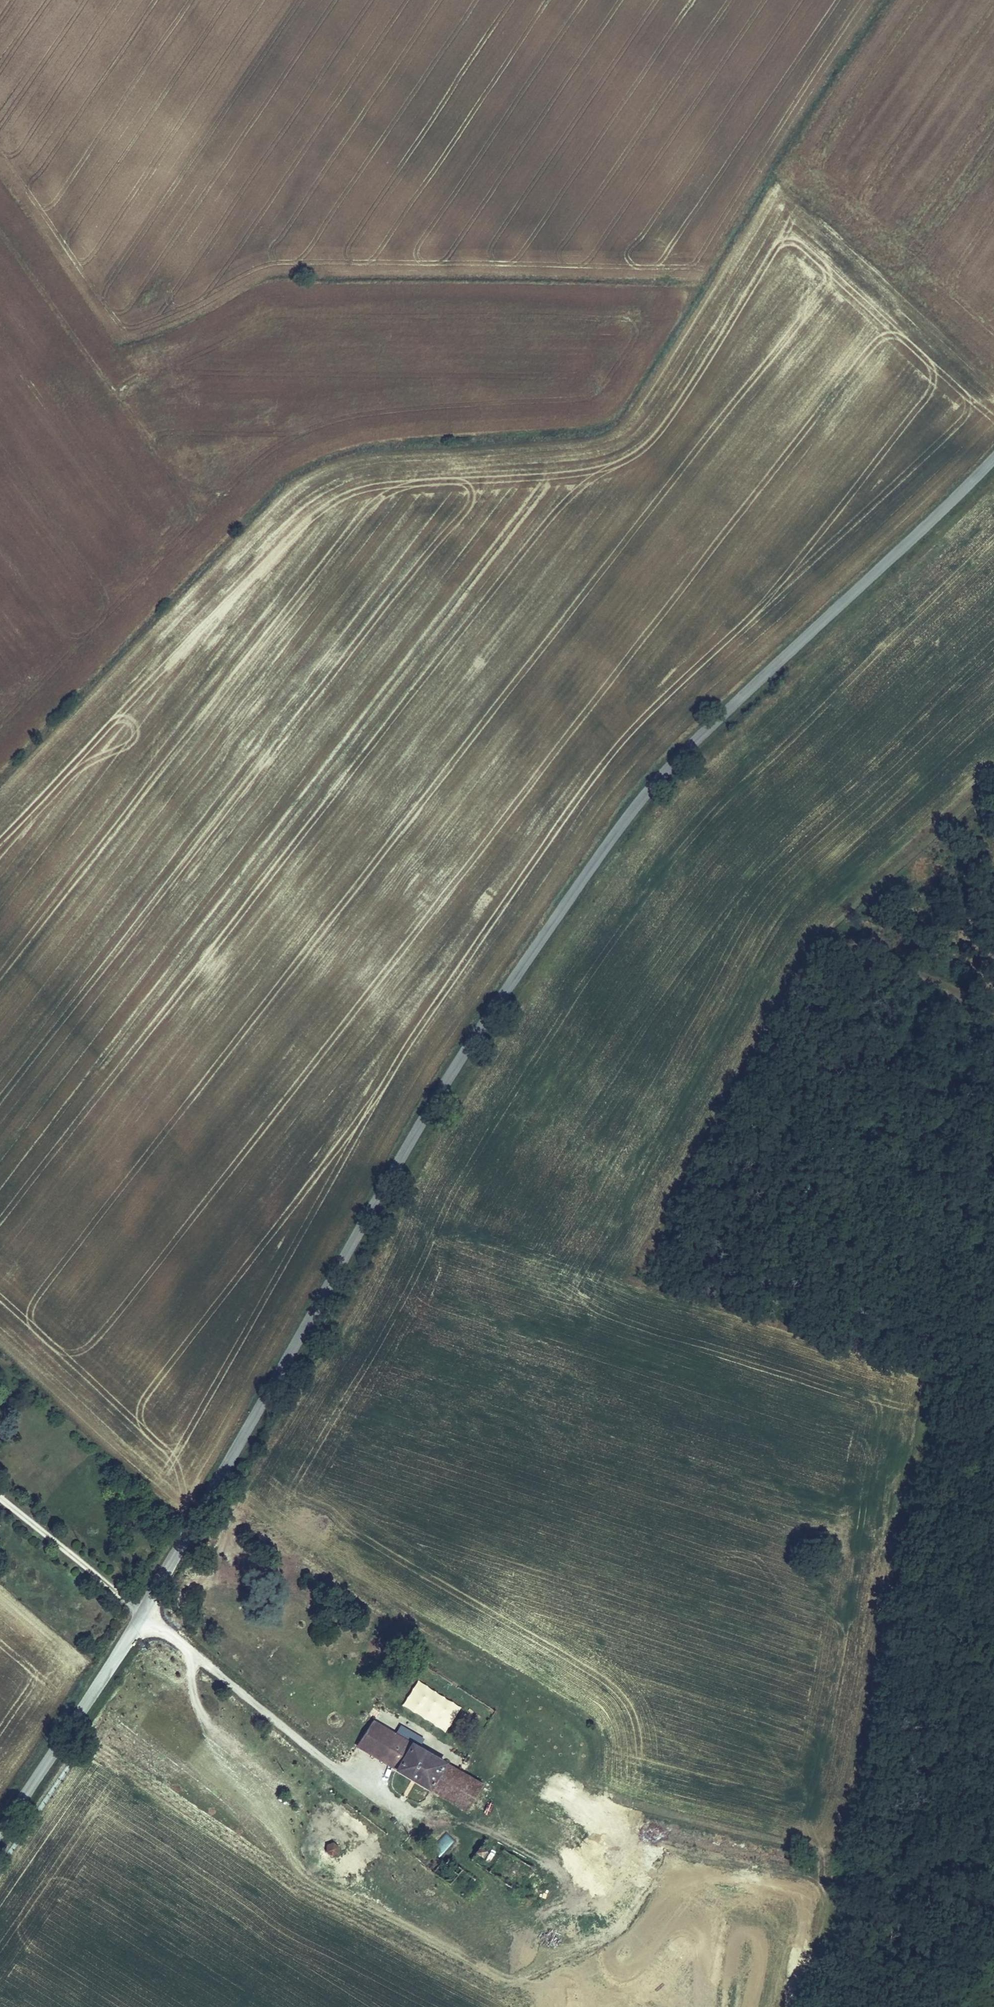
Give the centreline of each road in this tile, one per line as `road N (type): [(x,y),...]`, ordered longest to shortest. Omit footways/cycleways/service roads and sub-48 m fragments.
road 1 (unclassified): [(993,458),(664,774),(615,834),(425,1119),(141,1616),(0,1833)]

